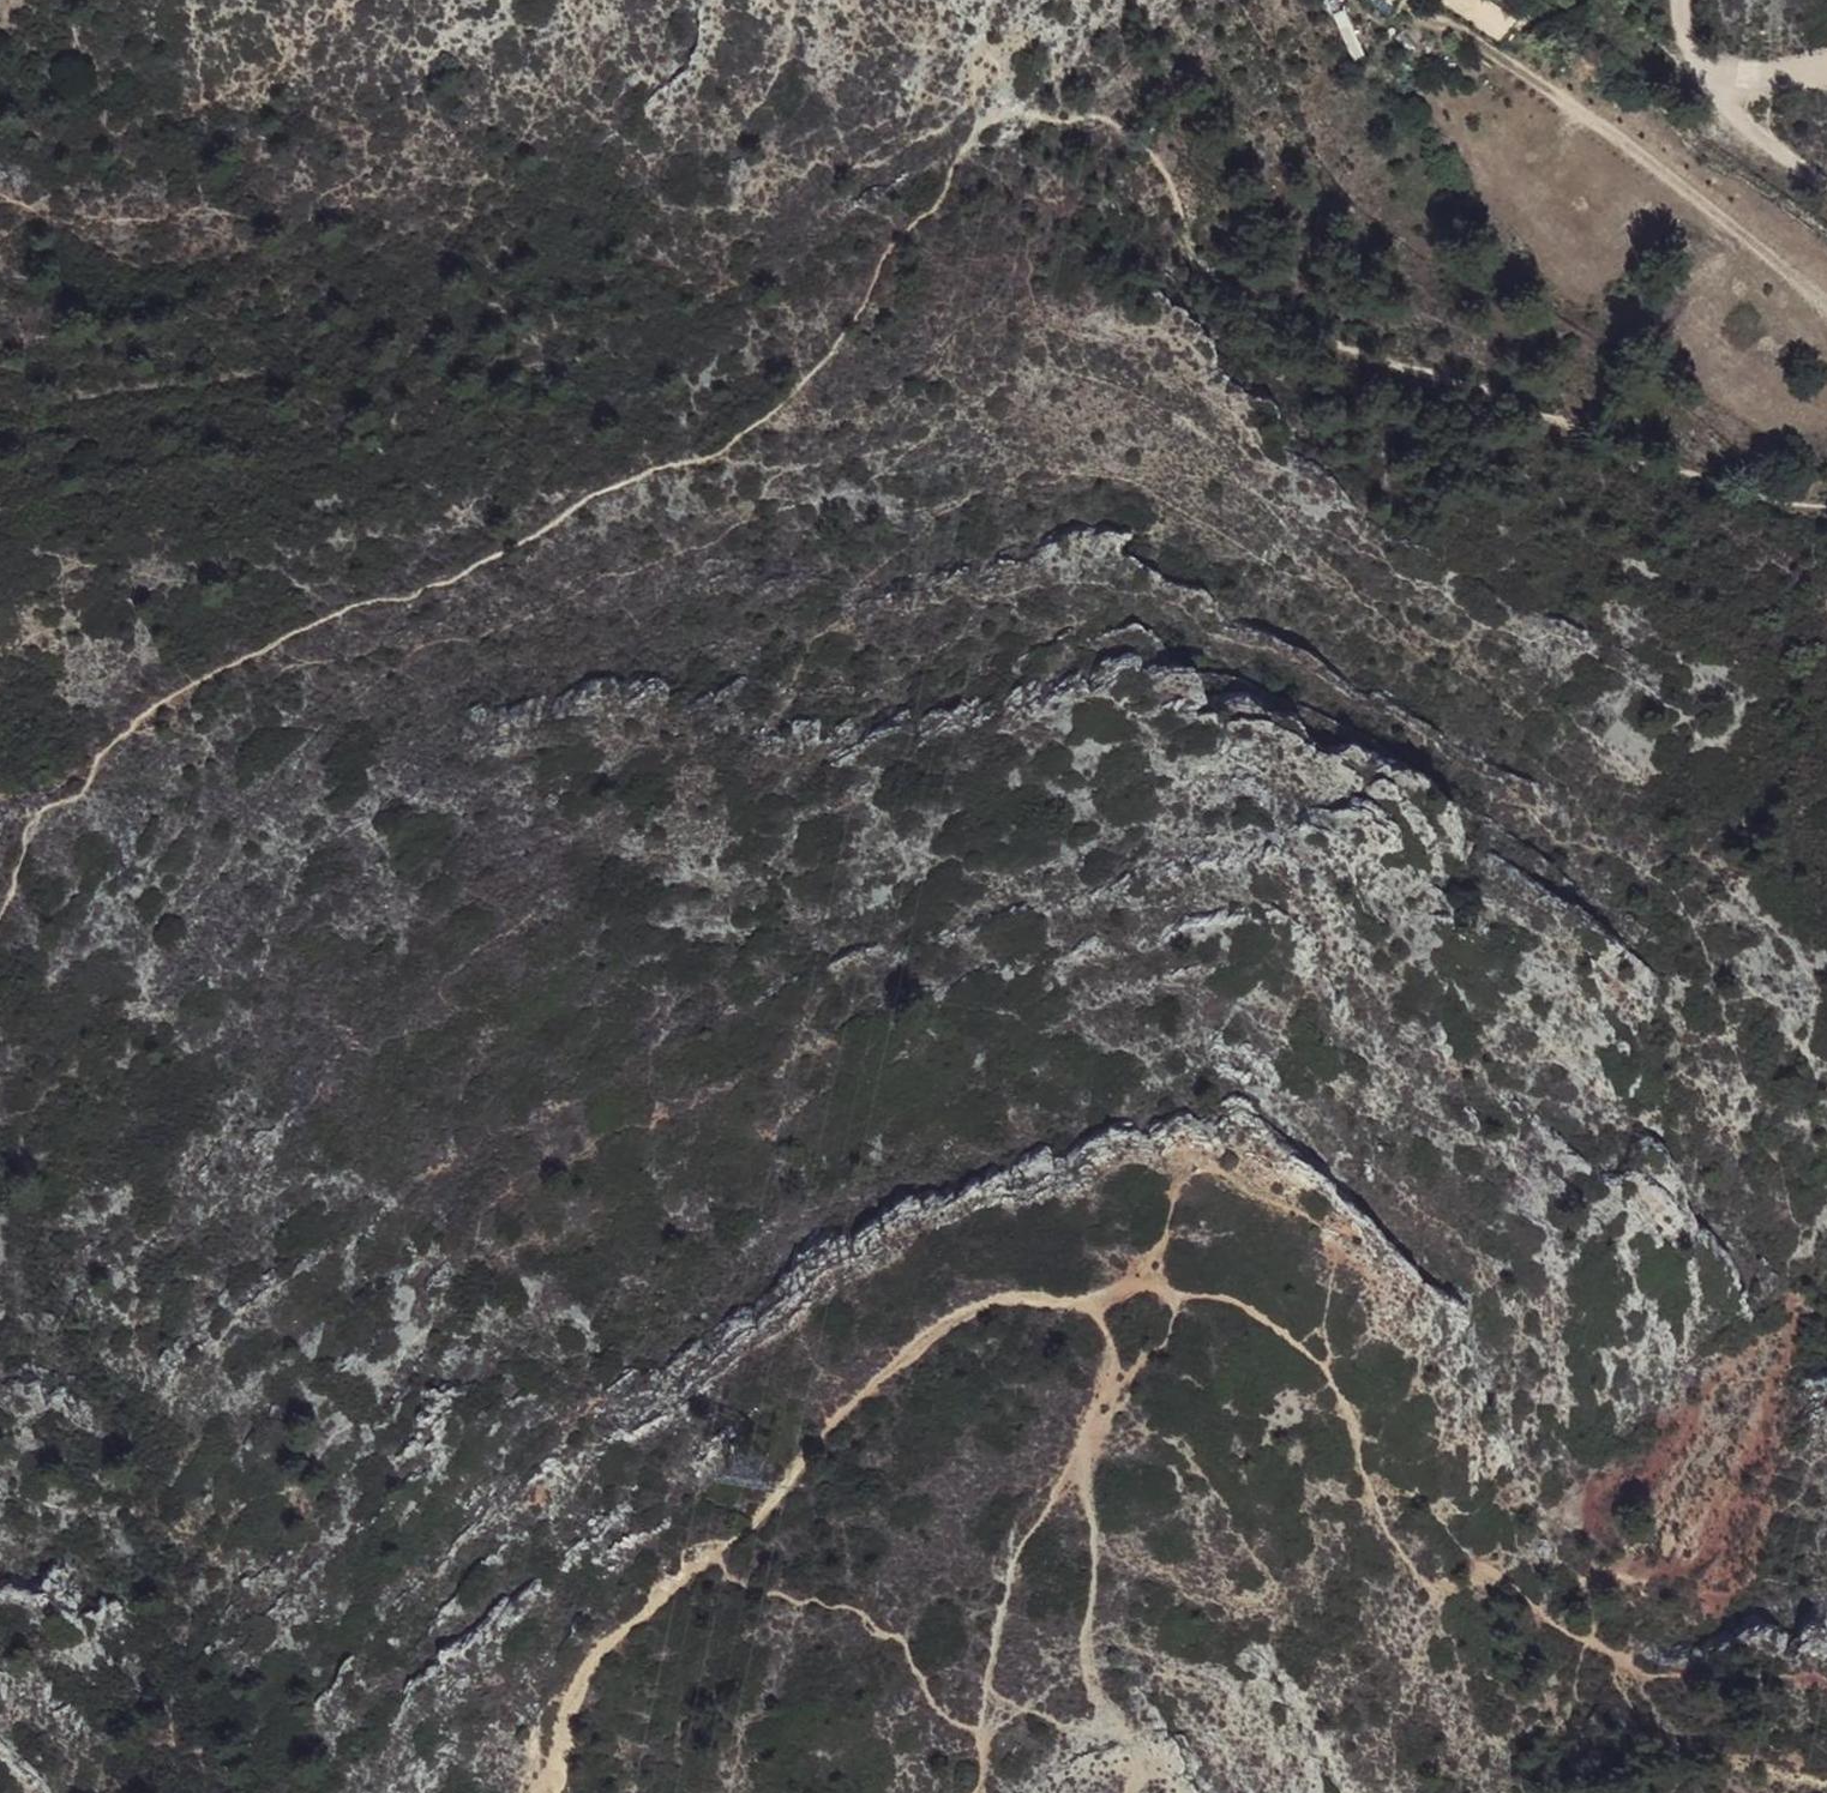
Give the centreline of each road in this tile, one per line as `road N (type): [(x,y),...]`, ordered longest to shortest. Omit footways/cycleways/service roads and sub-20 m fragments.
road 1 (track): [(549,1792),(598,1656),(761,1513),(897,1356),(1004,1298),(1083,1305),(1115,1345),(1115,1379),(1082,1454),(1097,1520),(1087,1642),(1101,1700),(1143,1764),(1130,1792)]
road 2 (track): [(1709,73),(1826,187)]

